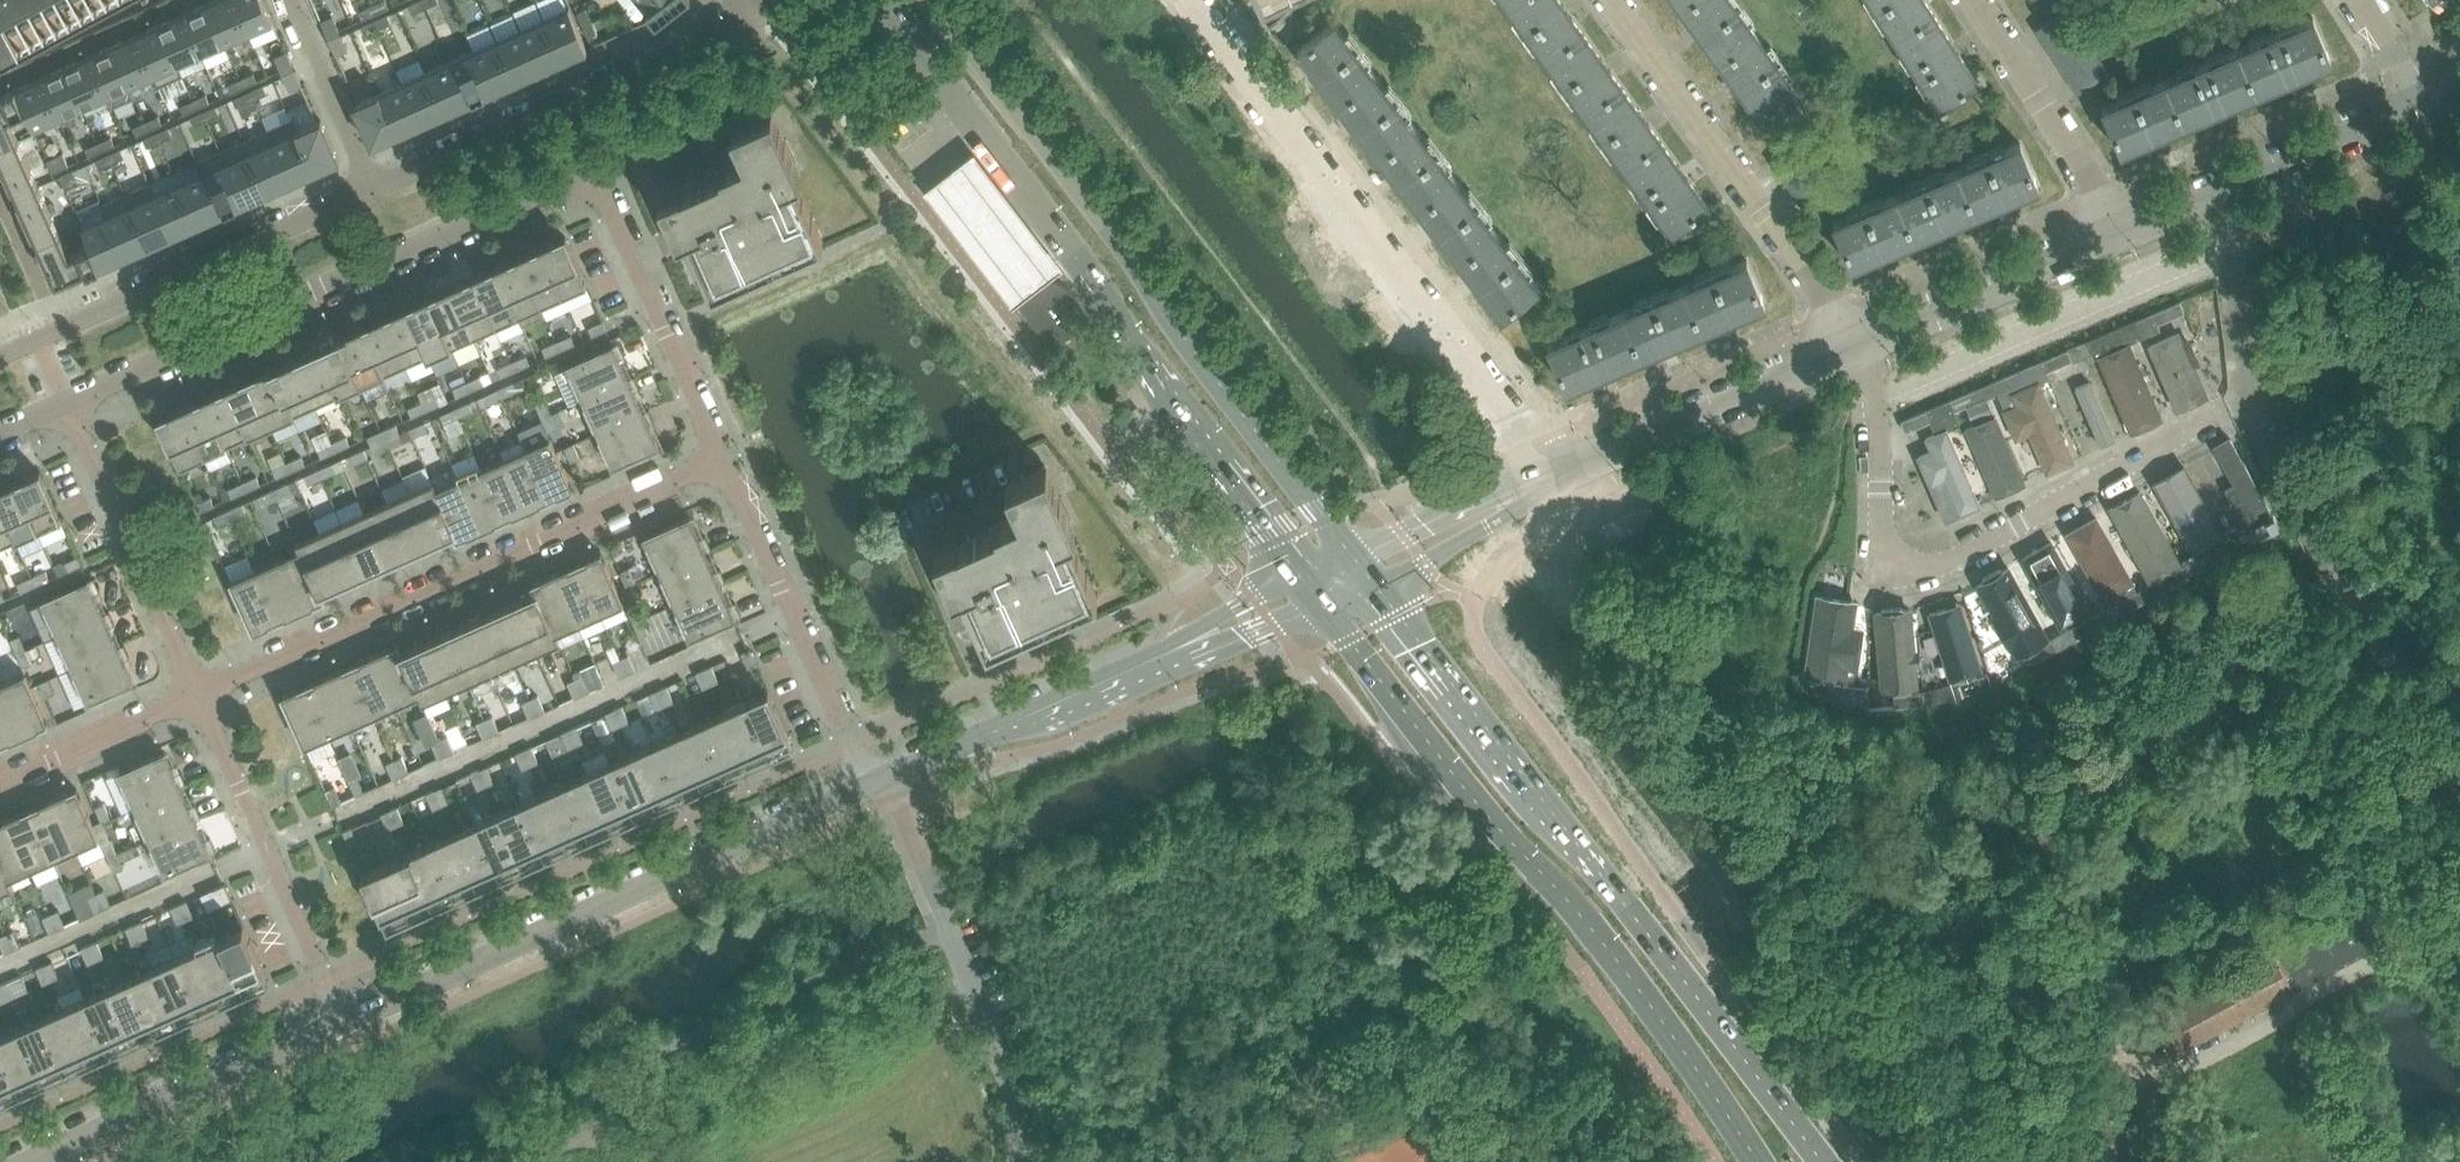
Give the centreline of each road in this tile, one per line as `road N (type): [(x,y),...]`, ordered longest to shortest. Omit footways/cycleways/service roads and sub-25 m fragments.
road 1 (residential): [(1855,346),(1877,407),(1889,551),(1905,572),(1936,569),(2248,387),(2205,193)]
road 2 (secondary): [(1826,1161),(1375,582)]
road 3 (secondary): [(875,0),(1097,286),(1187,431),(1300,576)]
road 4 (secondary): [(1322,604),(1466,789),(1591,926),(1758,1161)]
road 5 (secondary): [(1351,552),(931,0)]
road 6 (residential): [(1552,473),(1190,0)]
road 7 (tertiary): [(873,782),(339,1020)]
road 8 (residential): [(722,458),(192,693)]
road 9 (residential): [(69,406),(589,170)]
road 10 (residential): [(1855,346),(1610,0)]
road 11 (residential): [(373,188),(38,338)]
road 12 (residential): [(192,693),(339,1020)]
road 13 (tertiary): [(1200,639),(873,782)]
road 14 (residential): [(2205,193),(2419,98),(2355,0)]
road 15 (tertiary): [(339,1020),(23,1161)]
road 16 (residential): [(1552,473),(1855,346)]
road 17 (residential): [(722,458),(589,170)]
road 18 (residential): [(69,406),(192,693)]
road 19 (residential): [(1855,346),(2122,230)]
road 20 (residential): [(1975,0),(2122,230)]
road 21 (residential): [(749,0),(755,8),(731,26),(559,104)]
road 22 (residential): [(1552,473),(1474,494),(1351,552)]
road 23 (residential): [(192,693),(0,780)]
road 24 (residential): [(1375,582),(1487,527),(1552,473)]
road 25 (residential): [(604,697),(792,612)]
road 26 (residential): [(289,0),(373,188)]
road 27 (residential): [(559,104),(373,188)]
road 28 (residential): [(873,782),(792,612)]
road 29 (residential): [(186,0),(16,73)]
road 30 (residential): [(792,612),(722,458)]
road 31 (tertiary): [(1200,639),(1241,638),(1322,604)]

